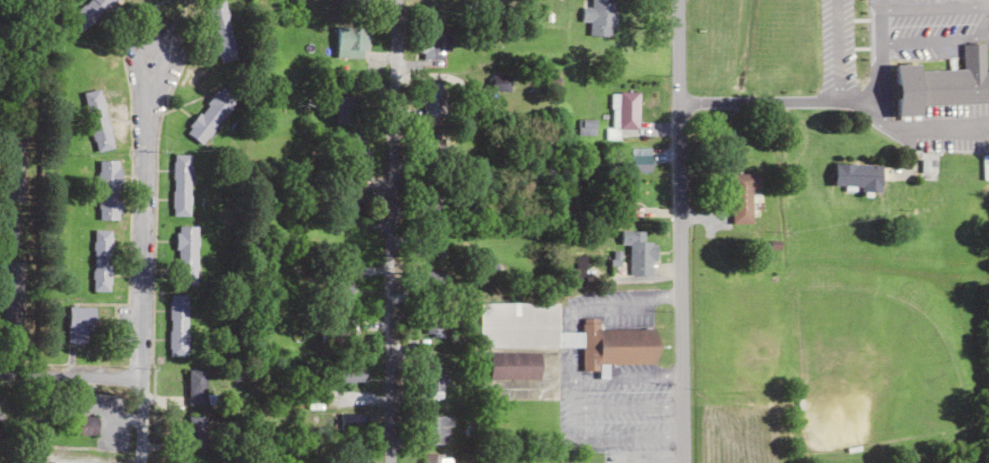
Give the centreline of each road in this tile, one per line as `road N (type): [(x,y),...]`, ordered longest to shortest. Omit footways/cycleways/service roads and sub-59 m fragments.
road 1 (residential): [(685,462),(676,0)]
road 2 (residential): [(384,0),(383,462)]
road 3 (residential): [(135,462),(149,67)]
road 4 (residential): [(0,375),(138,376)]

